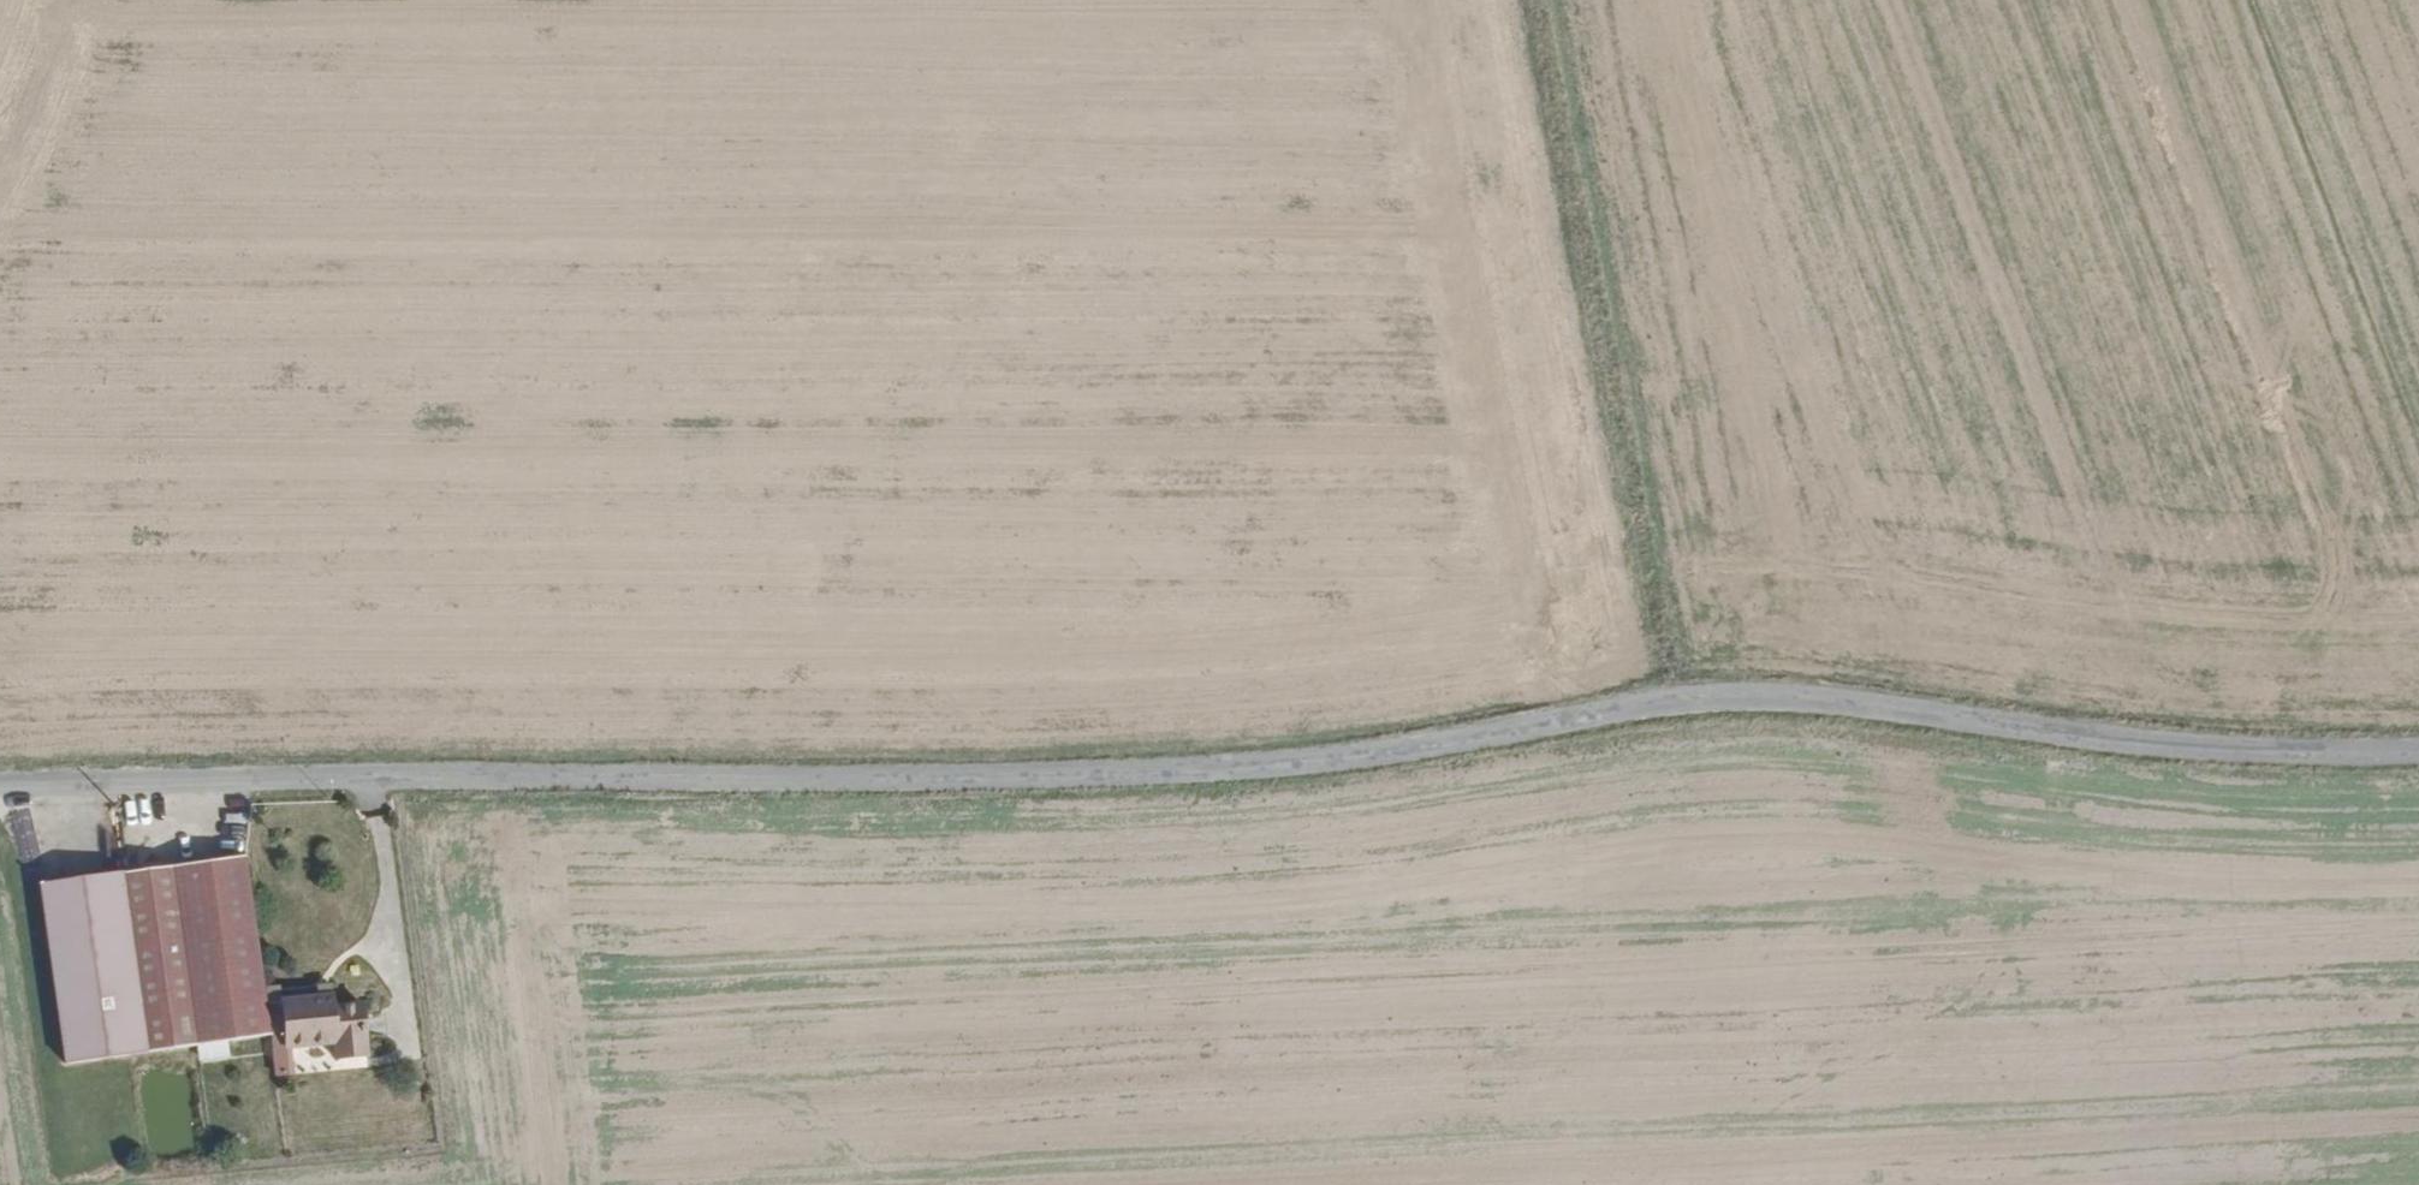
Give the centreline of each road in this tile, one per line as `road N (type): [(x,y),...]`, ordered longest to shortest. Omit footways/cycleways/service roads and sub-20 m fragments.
road 1 (unclassified): [(2418,750),(2139,740),(1758,697),(1667,702),(1336,759),(1074,776),(372,778)]
road 2 (residential): [(372,778),(0,785)]

